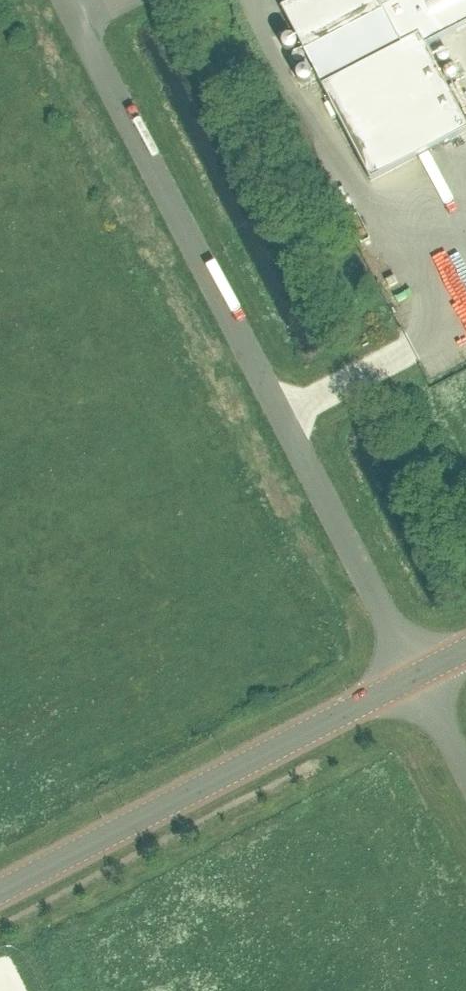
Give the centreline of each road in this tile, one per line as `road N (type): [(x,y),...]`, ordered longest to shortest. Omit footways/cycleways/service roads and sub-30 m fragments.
road 1 (unclassified): [(417,676),(66,0)]
road 2 (tertiary): [(0,892),(417,676)]

